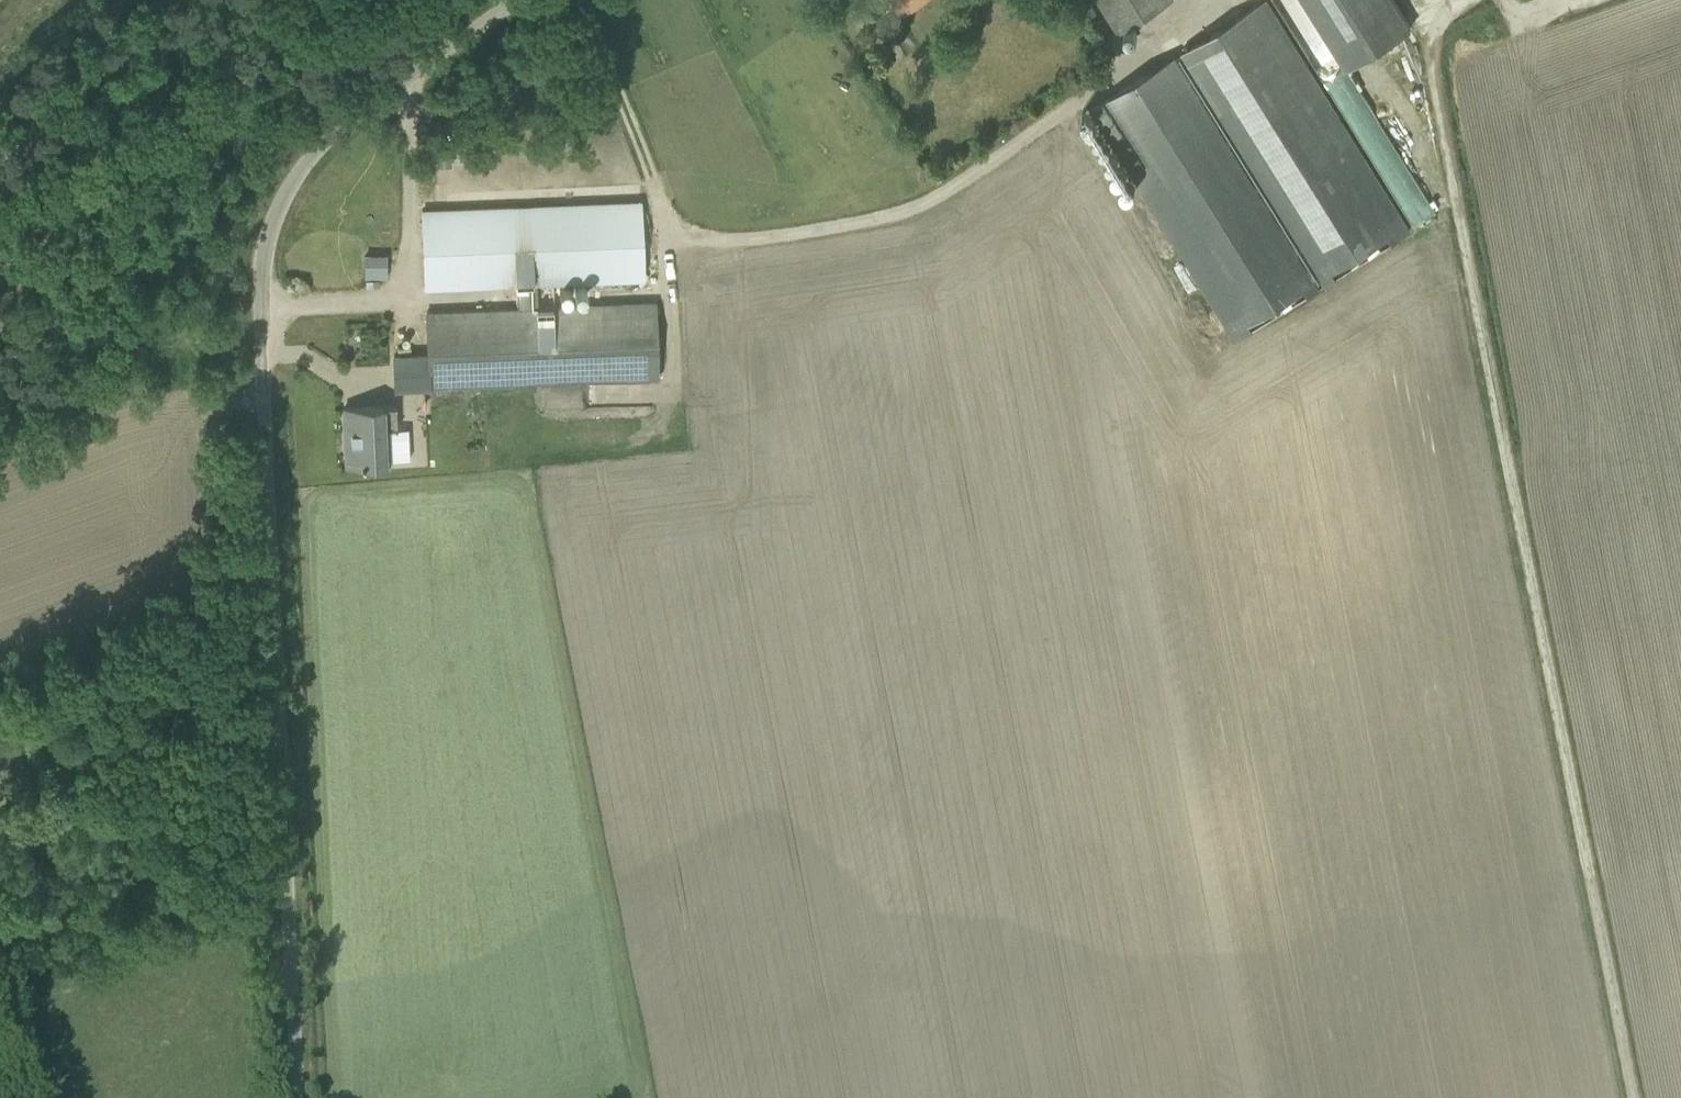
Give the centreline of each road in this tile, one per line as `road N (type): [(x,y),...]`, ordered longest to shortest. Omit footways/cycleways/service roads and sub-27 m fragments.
road 1 (unclassified): [(304,1097),(266,261),(291,183),(312,153),(518,0)]

